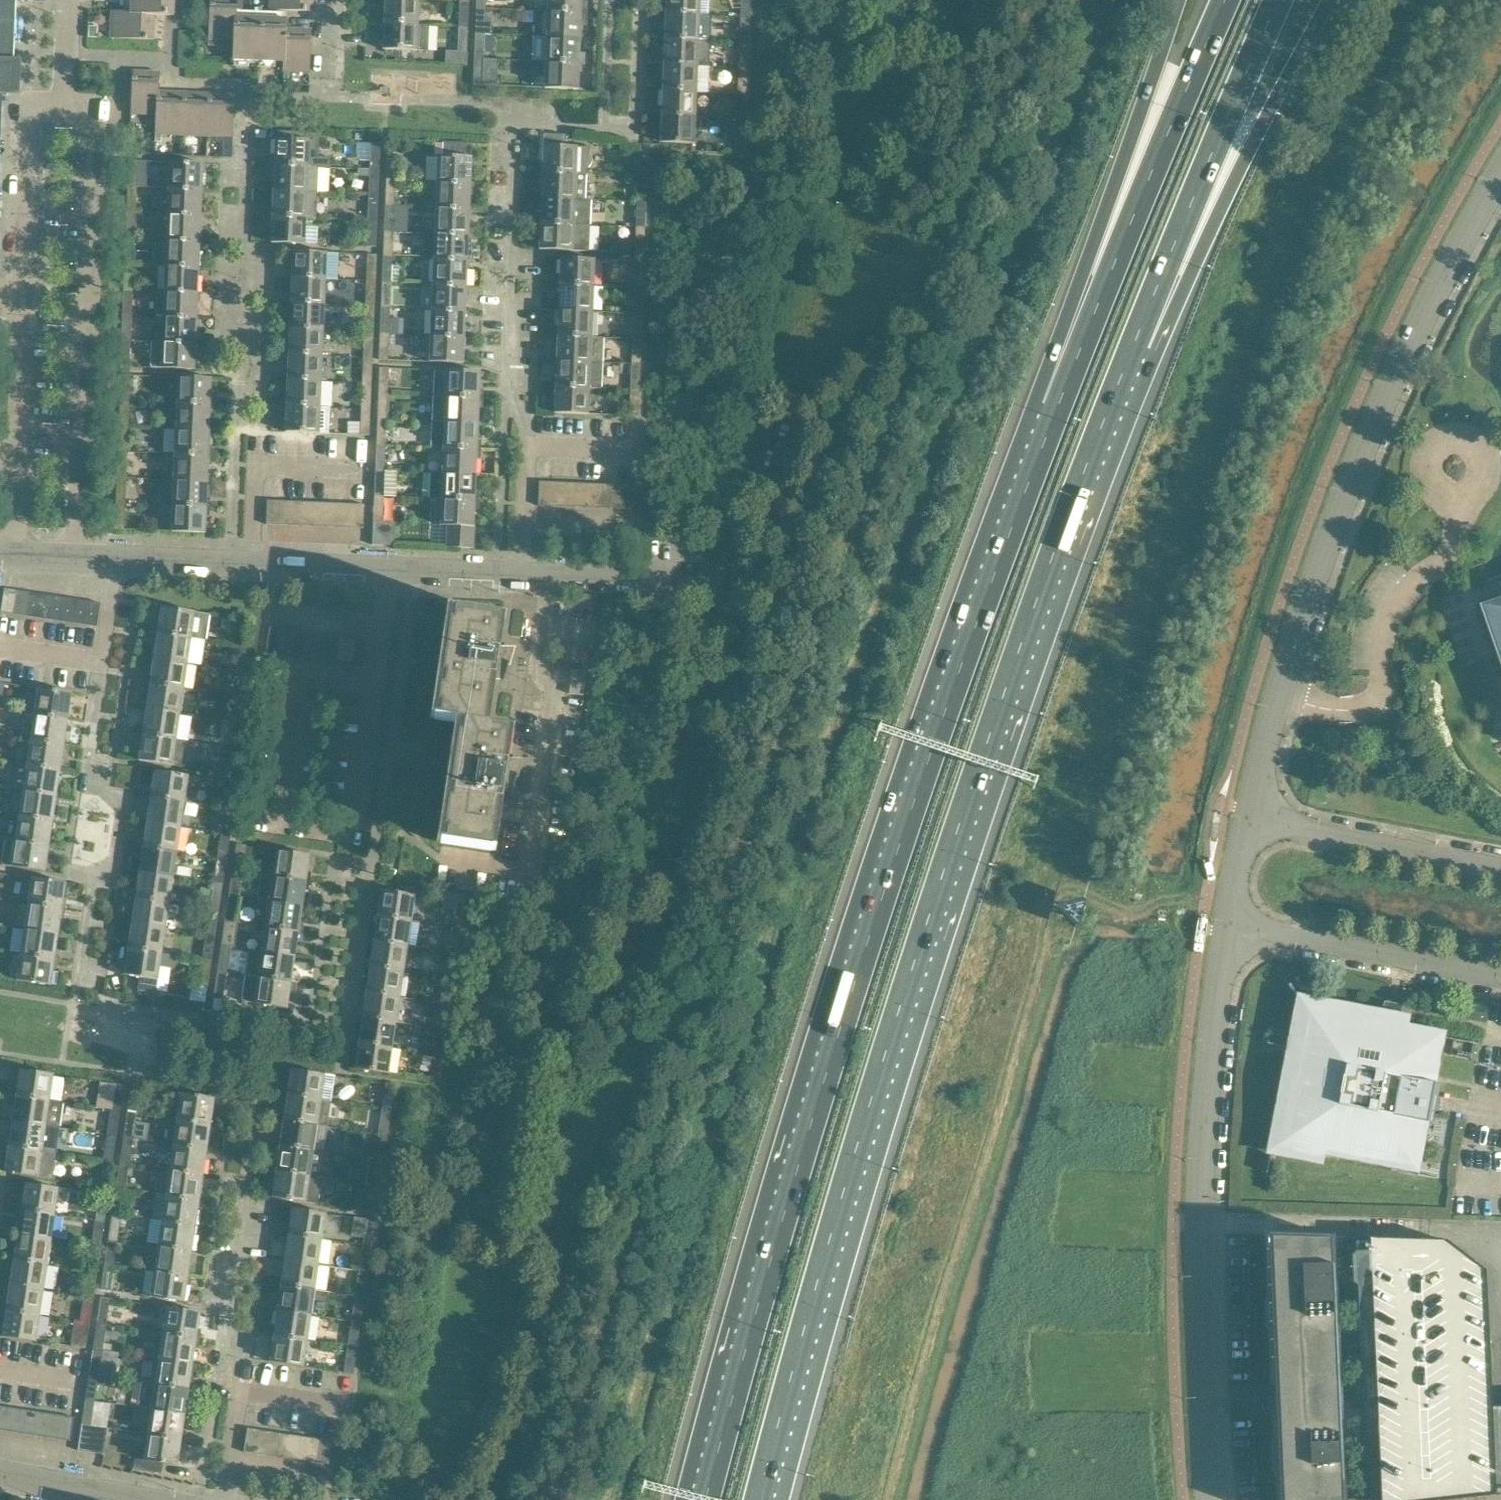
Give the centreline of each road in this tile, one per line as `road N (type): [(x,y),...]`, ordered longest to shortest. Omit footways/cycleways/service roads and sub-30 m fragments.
road 1 (motorway): [(759,1499),(932,910),(1137,347)]
road 2 (motorway): [(1056,413),(885,885),(707,1499)]
road 3 (unclassified): [(1250,819),(1299,625),(1349,486),(1500,194)]
road 4 (unclassified): [(1209,1499),(1198,1223),(1214,1003),(1228,925)]
road 5 (residential): [(575,578),(84,561)]
road 6 (residential): [(66,104),(91,116),(94,131),(84,561)]
road 7 (motorway): [(1222,0),(1056,413)]
road 8 (motorway): [(1181,0),(1121,164),(1056,413)]
road 9 (motorway): [(1137,347),(1332,0)]
road 10 (motorway): [(1137,347),(1282,0)]
road 11 (residential): [(531,865),(575,578)]
road 12 (unclassified): [(1228,925),(1500,977)]
road 13 (unclassified): [(1500,867),(1250,819)]
road 14 (residential): [(24,296),(33,133),(39,116),(66,104)]
road 15 (residential): [(18,458),(24,296)]
road 16 (residential): [(131,1499),(0,1478)]

